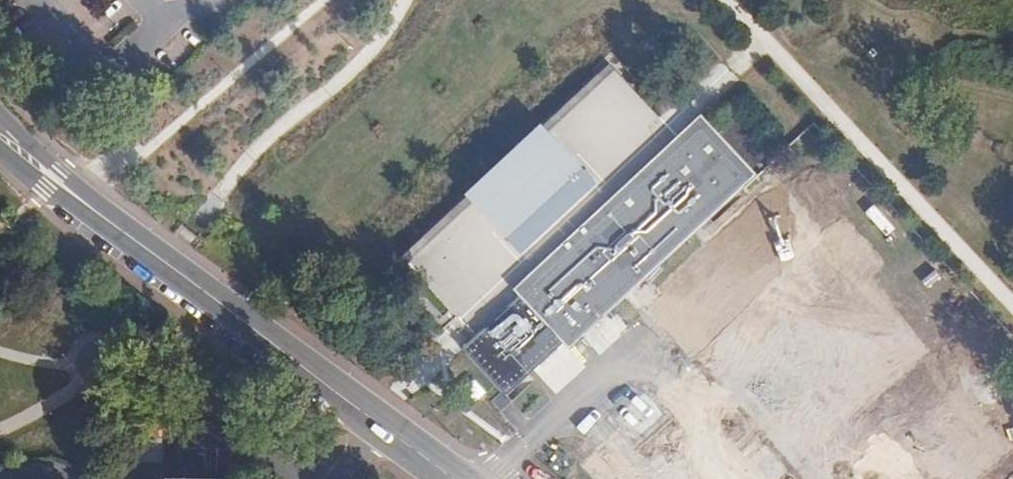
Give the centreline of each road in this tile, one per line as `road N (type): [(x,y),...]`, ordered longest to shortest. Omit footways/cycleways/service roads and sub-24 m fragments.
road 1 (tertiary): [(53,180),(455,478)]

